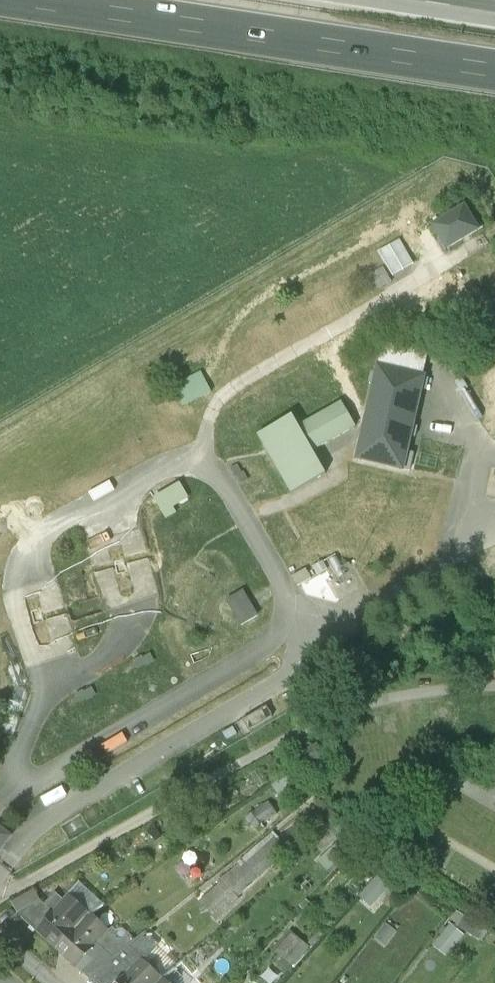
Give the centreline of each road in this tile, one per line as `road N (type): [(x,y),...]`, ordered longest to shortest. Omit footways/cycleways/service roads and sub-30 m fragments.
road 1 (motorway): [(41,0),(494,70)]

